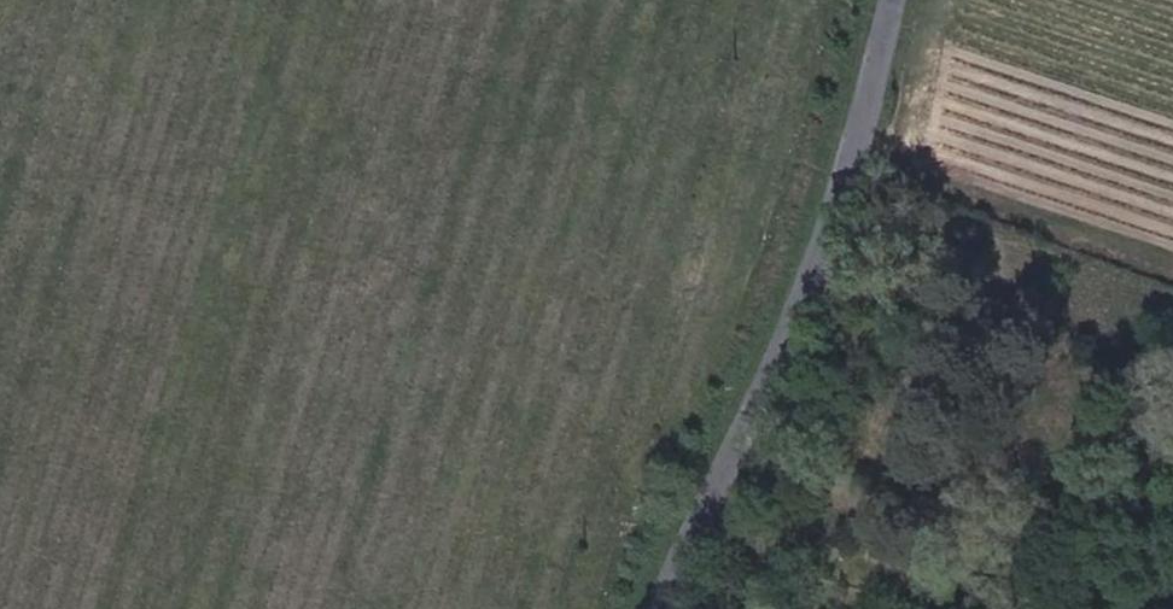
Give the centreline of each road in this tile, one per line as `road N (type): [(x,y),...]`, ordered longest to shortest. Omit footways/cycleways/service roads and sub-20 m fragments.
road 1 (unclassified): [(902,0),(790,342),(672,608)]
road 2 (track): [(842,0),(775,257),(686,440),(626,608)]

